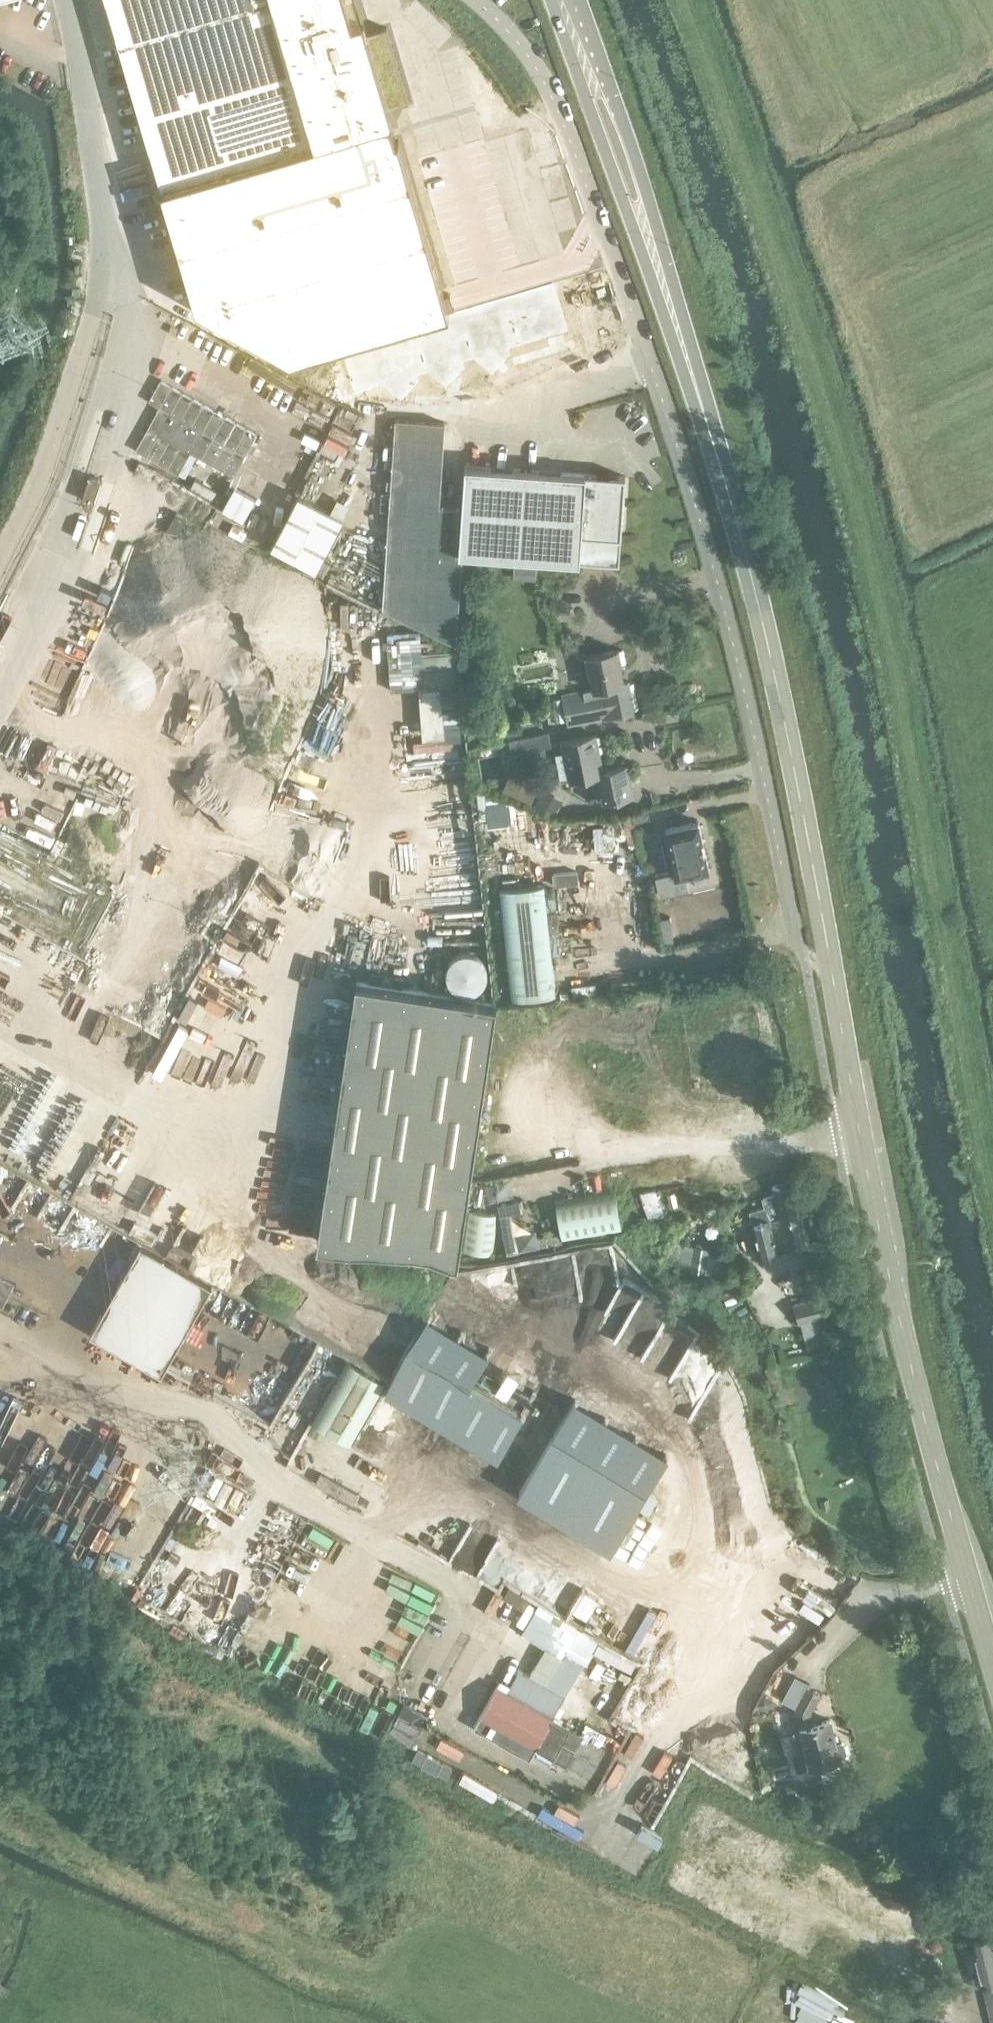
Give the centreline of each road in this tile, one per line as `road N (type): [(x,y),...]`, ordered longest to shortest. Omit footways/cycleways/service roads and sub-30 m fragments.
road 1 (primary): [(992,1665),(896,1308),(764,622),(687,359),(567,0)]
road 2 (unclassified): [(476,0),(530,55),(546,86),(665,412),(733,643),(806,965)]

